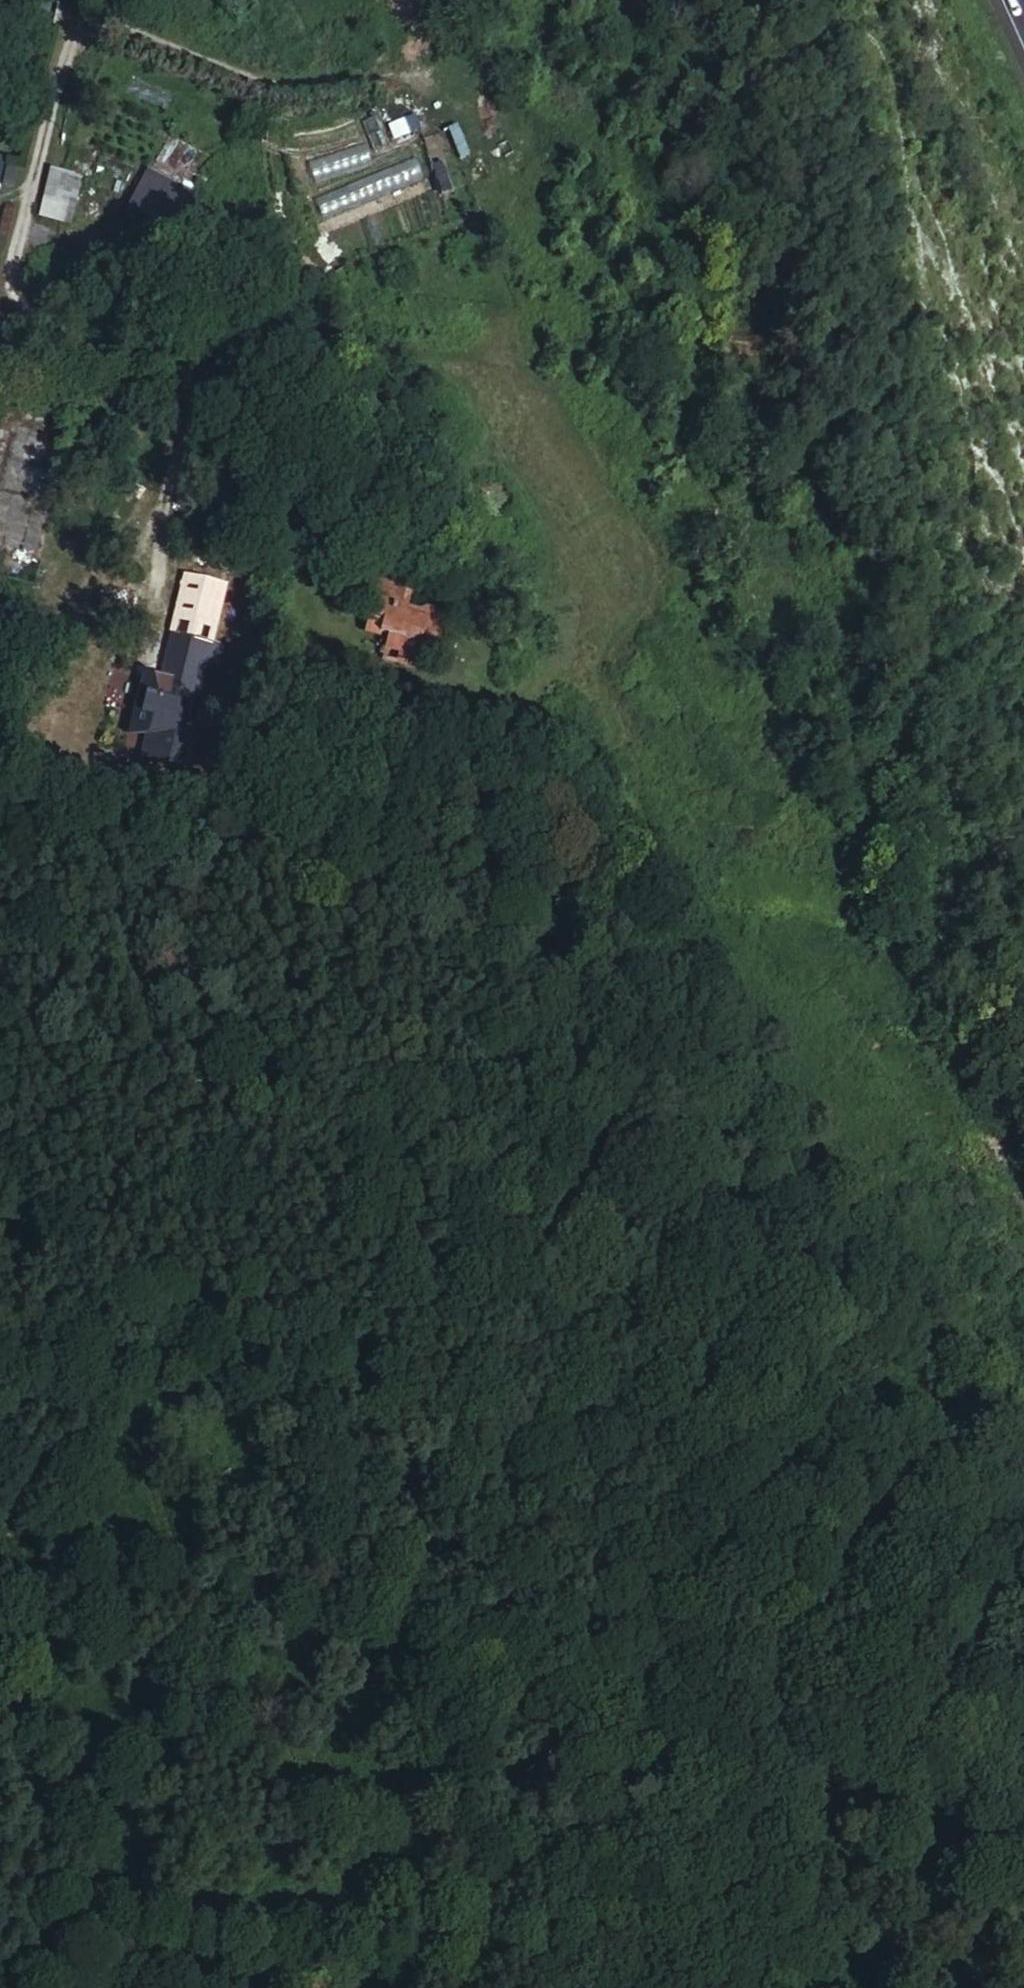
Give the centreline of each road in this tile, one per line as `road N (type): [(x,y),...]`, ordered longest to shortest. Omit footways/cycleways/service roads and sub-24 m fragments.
road 1 (track): [(365,1987),(348,1930),(286,1817),(168,1395),(0,1231)]

